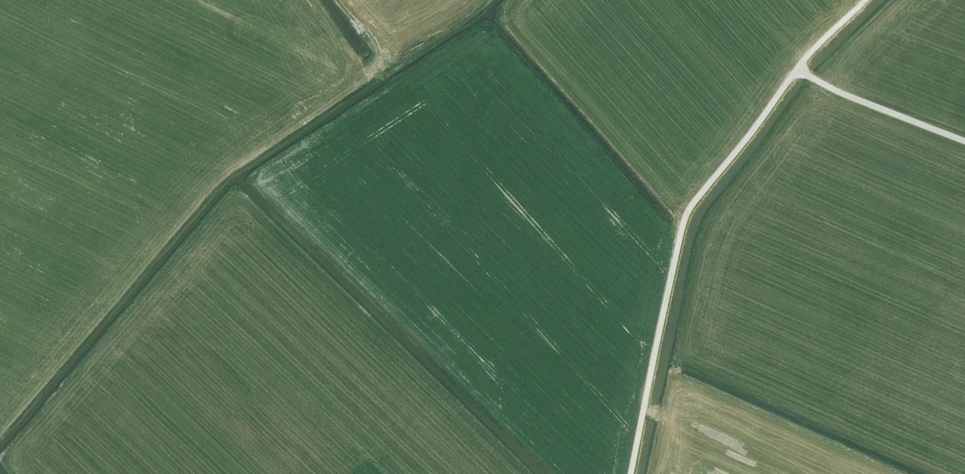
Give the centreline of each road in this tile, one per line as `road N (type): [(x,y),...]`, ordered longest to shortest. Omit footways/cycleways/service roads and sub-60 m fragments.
road 1 (track): [(631,473),(688,211),(816,46),(865,0)]
road 2 (track): [(964,141),(799,69)]

